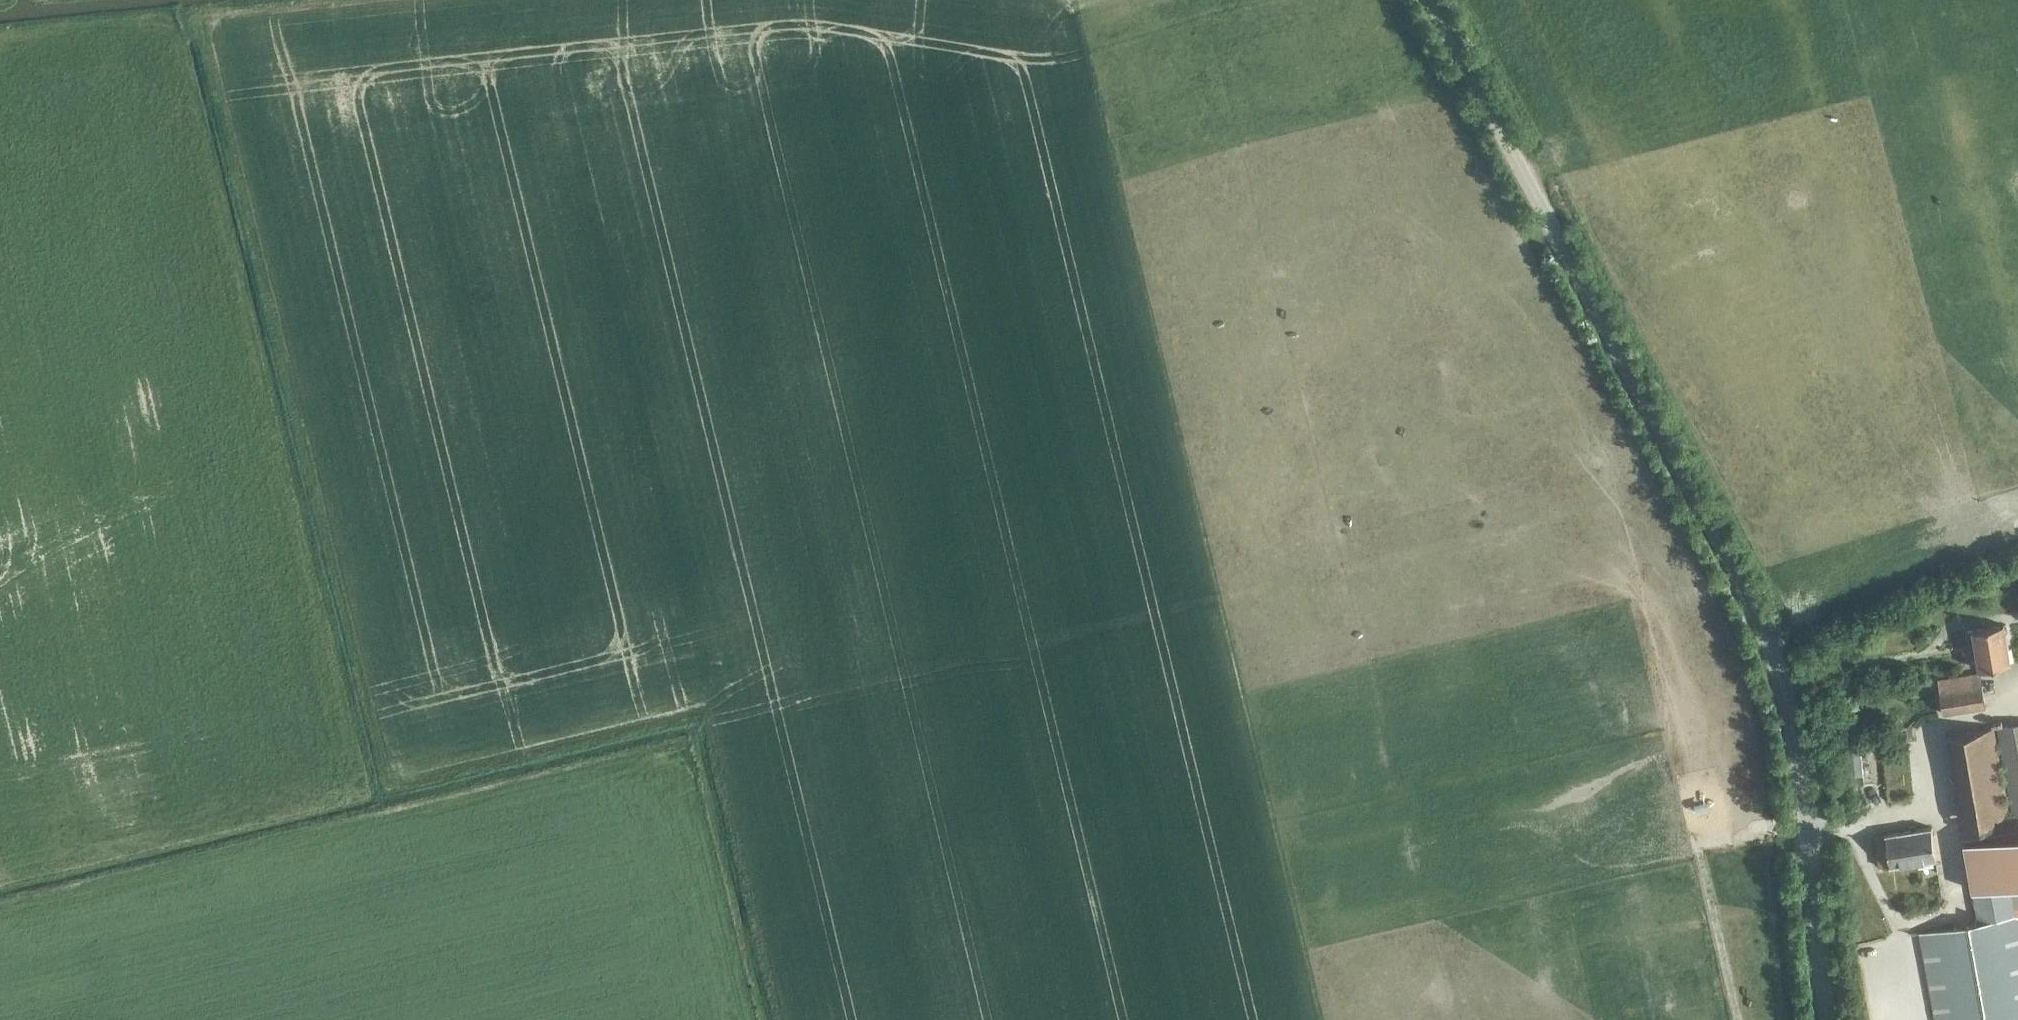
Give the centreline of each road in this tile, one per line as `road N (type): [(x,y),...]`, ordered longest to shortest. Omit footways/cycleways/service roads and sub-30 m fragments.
road 1 (unclassified): [(1828,1019),(1802,772),(1769,644),(1429,0)]

